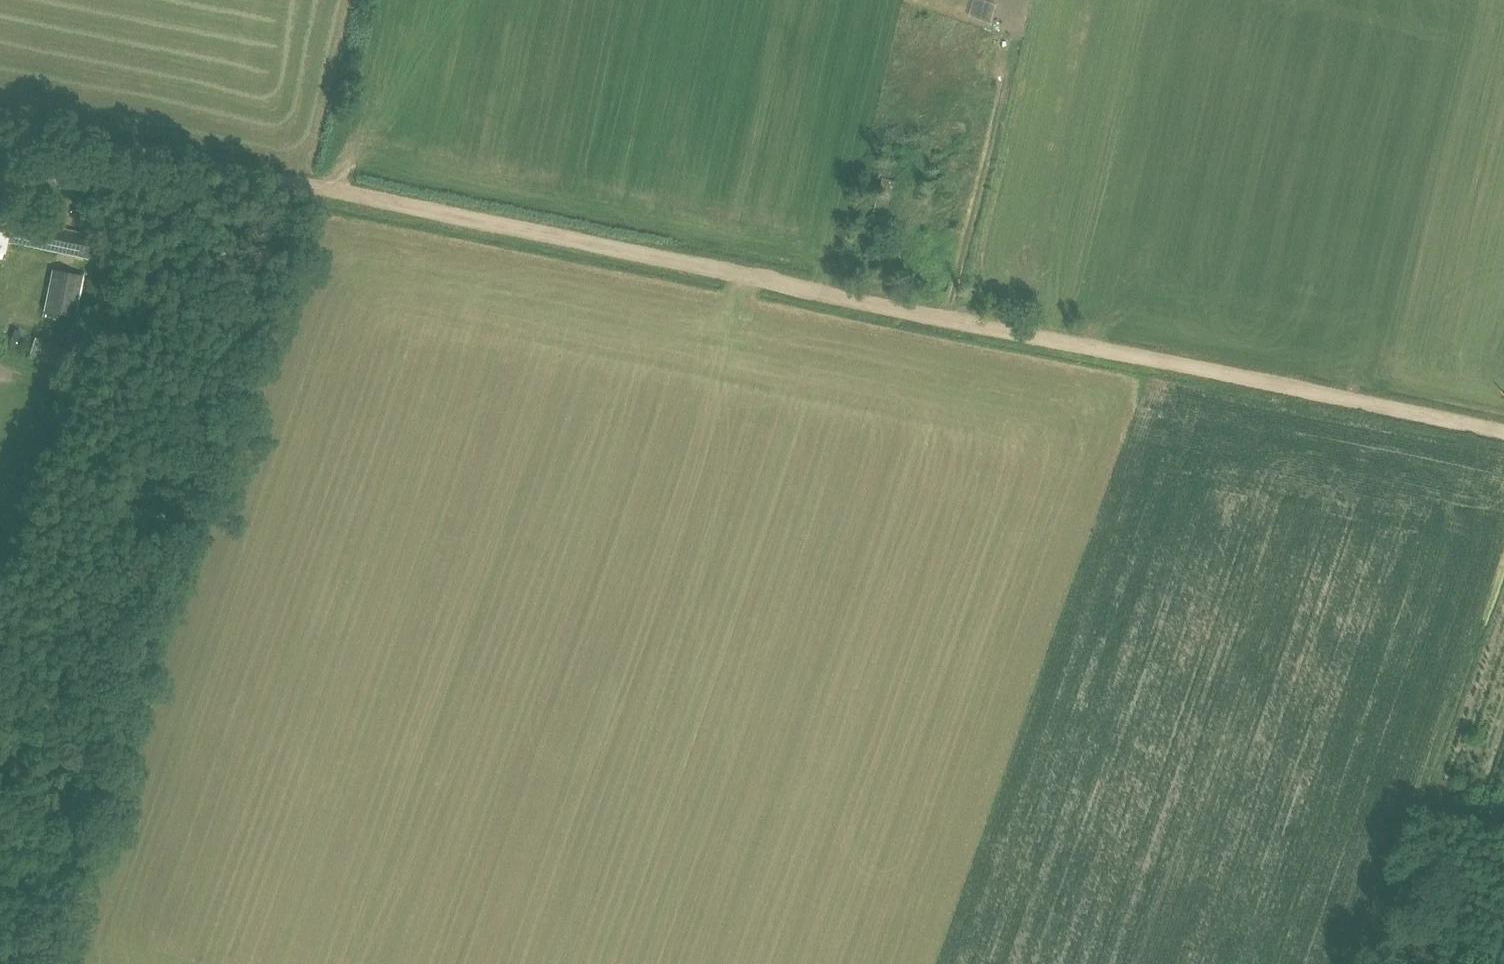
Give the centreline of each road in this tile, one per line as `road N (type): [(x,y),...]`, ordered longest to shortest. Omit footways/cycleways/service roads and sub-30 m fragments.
road 1 (track): [(1503,436),(0,124)]

